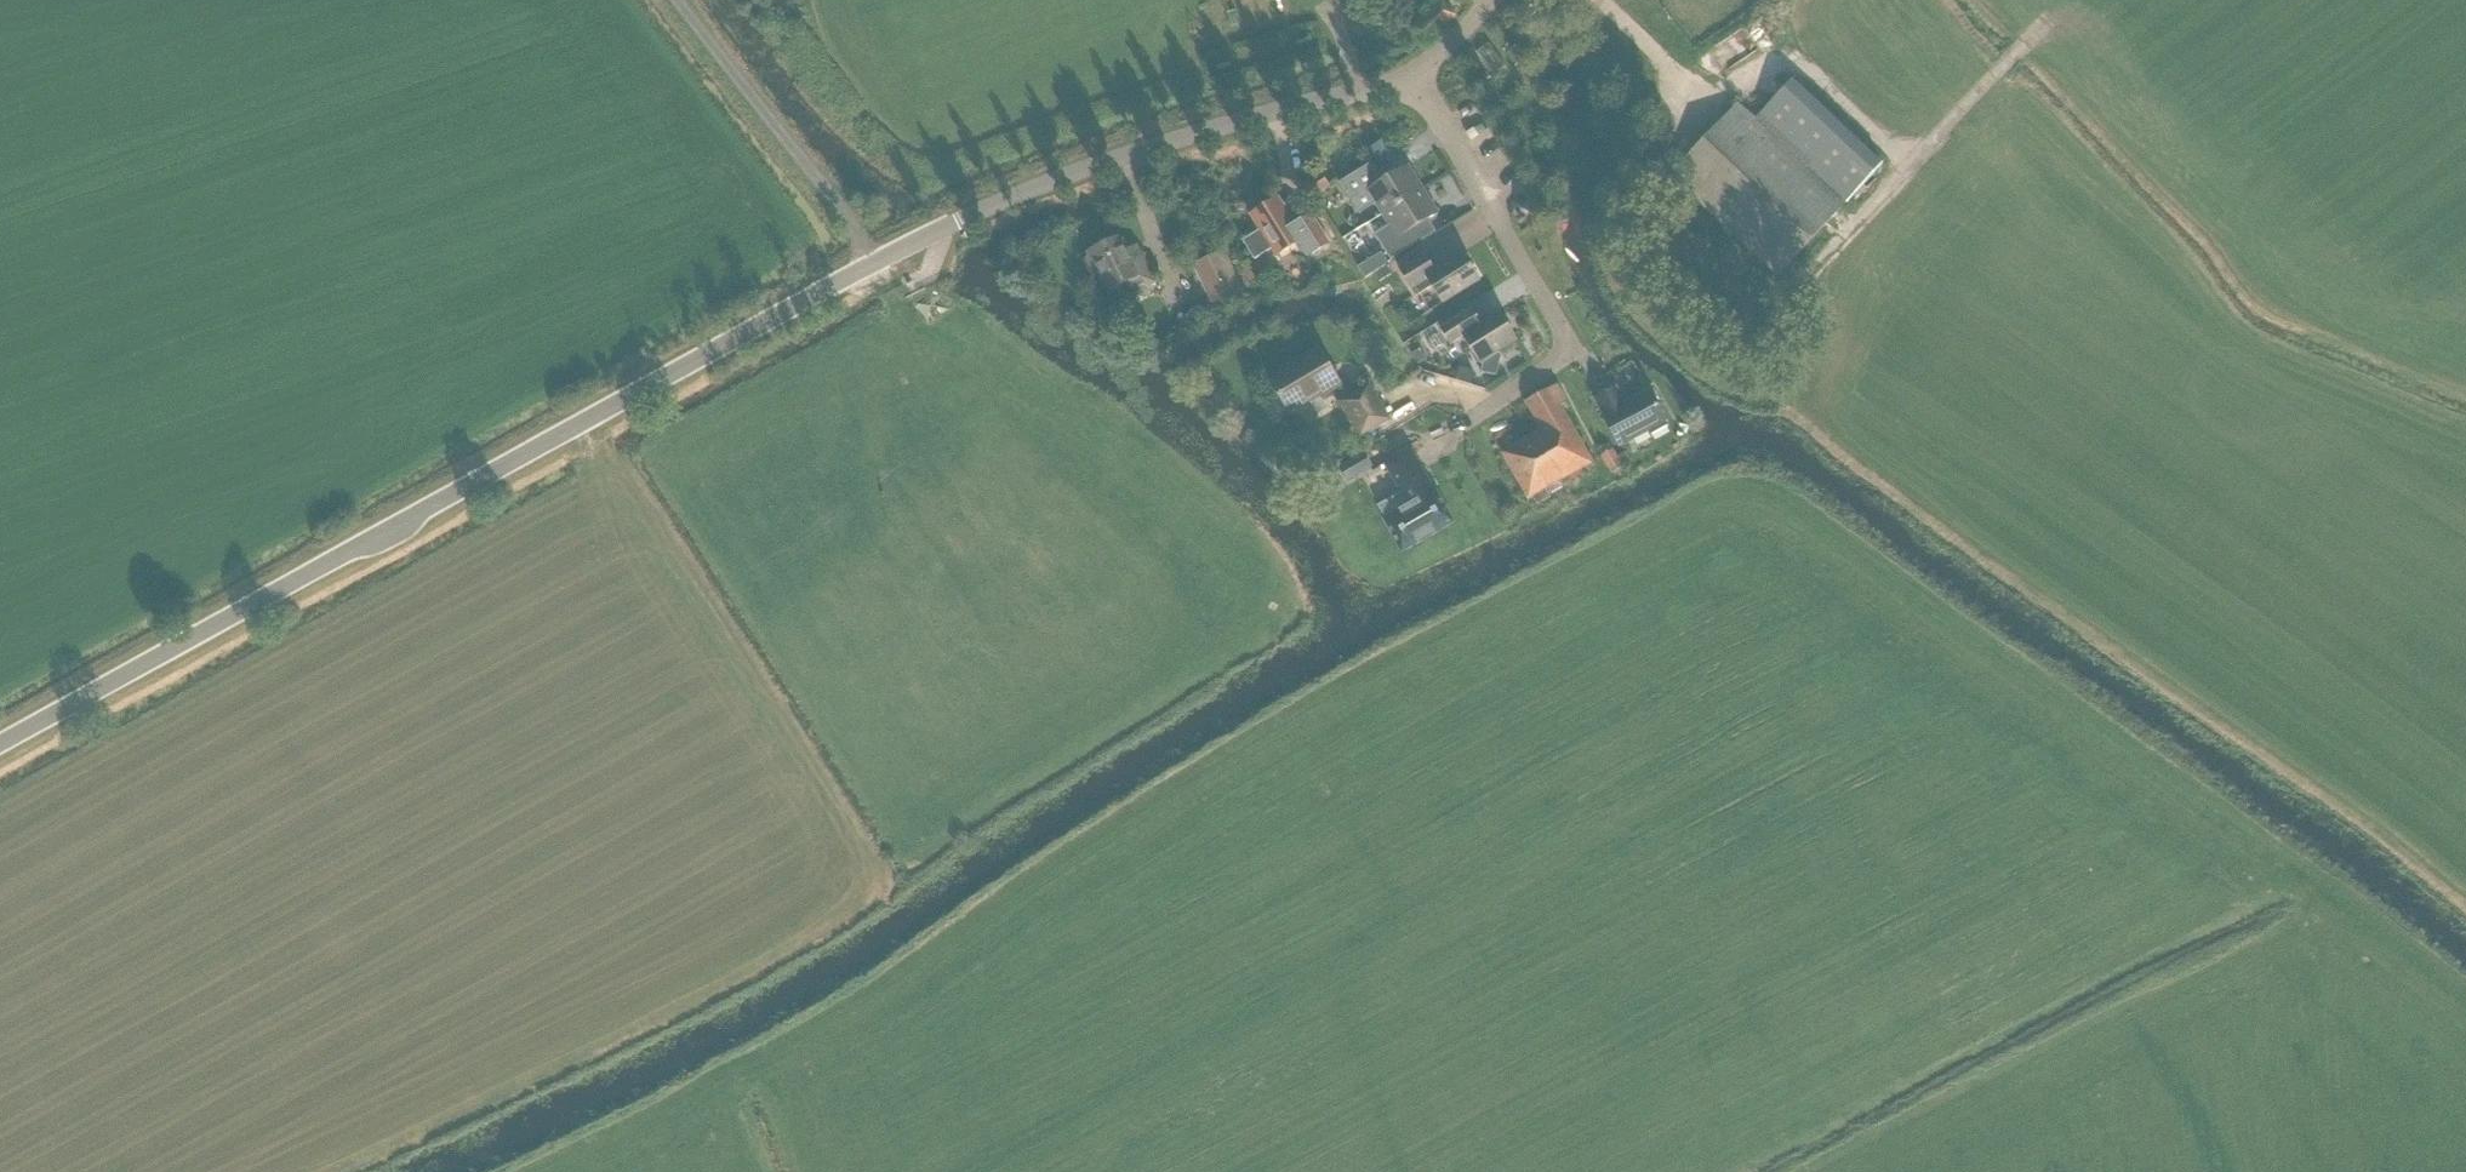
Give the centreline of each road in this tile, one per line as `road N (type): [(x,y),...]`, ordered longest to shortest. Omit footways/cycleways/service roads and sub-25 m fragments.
road 1 (unclassified): [(0,745),(958,222),(1091,168),(1411,77)]
road 2 (residential): [(1448,436),(1561,361),(1567,348),(1565,333),(1411,77)]

